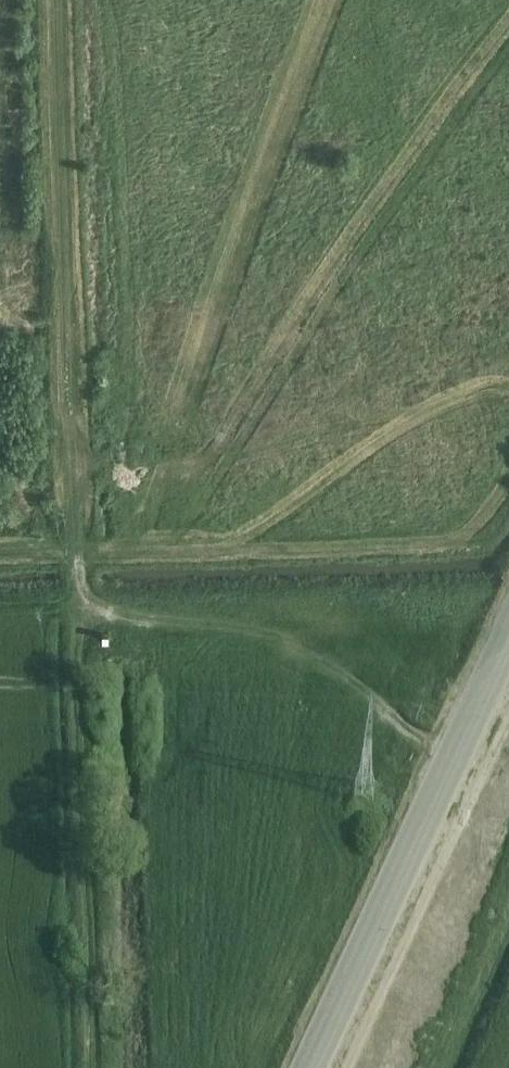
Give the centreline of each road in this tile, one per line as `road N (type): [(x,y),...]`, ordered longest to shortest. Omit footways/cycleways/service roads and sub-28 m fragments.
road 1 (track): [(69,0),(79,555),(0,556)]
road 2 (unclassified): [(312,1067),(508,651)]
road 3 (track): [(508,393),(379,402),(226,460),(78,466)]

